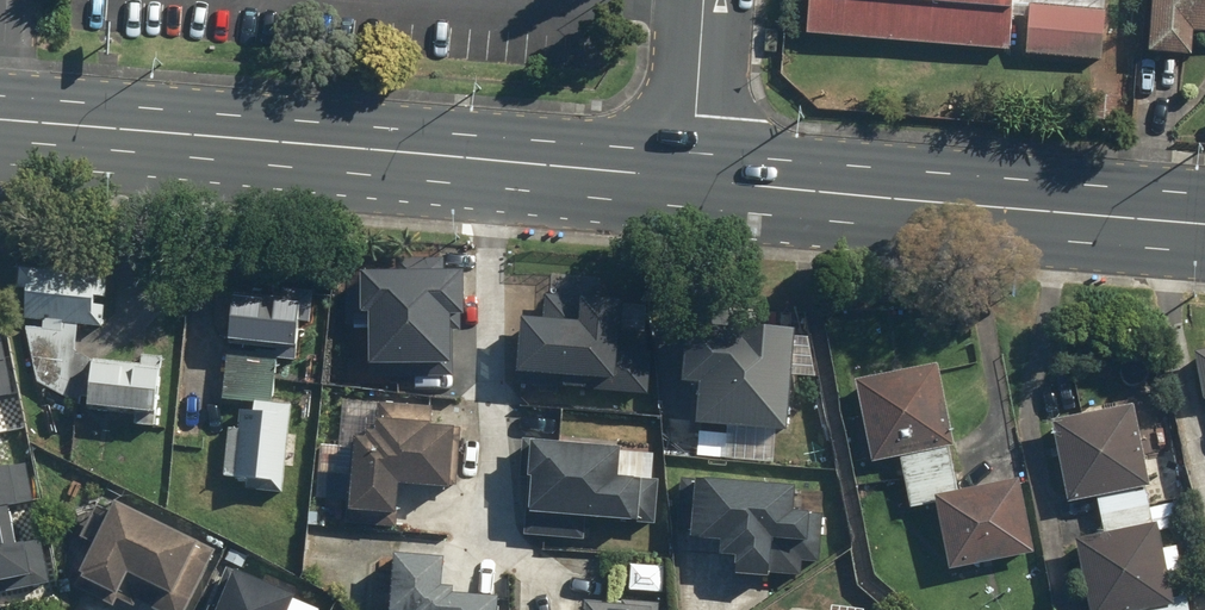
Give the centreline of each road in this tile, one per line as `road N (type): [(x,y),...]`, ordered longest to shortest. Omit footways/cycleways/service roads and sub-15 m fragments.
road 1 (secondary): [(0,121),(690,176)]
road 2 (secondary): [(690,176),(1204,222)]
road 3 (residential): [(690,176),(704,0)]

